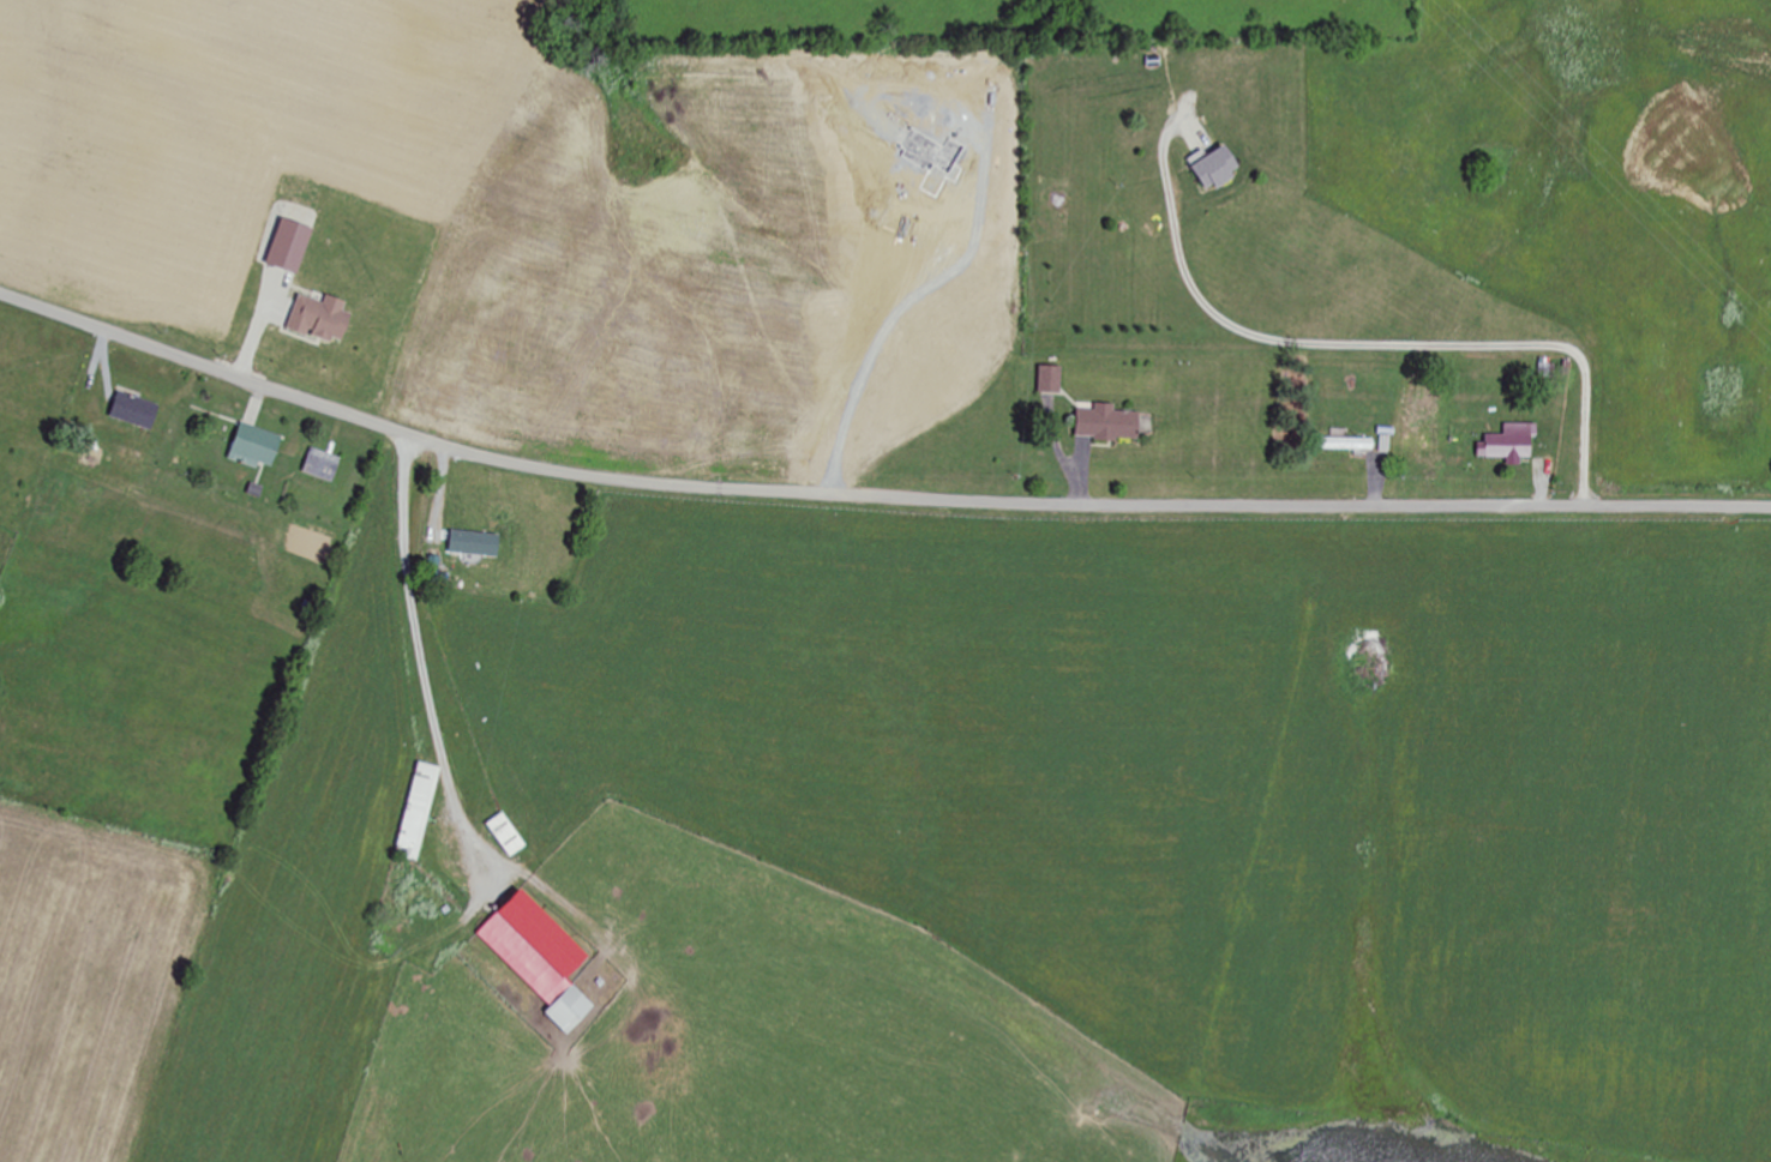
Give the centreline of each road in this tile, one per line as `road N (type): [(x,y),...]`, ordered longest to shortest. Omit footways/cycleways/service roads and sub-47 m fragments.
road 1 (residential): [(1770,509),(1023,506),(599,478),(424,440),(0,295)]
road 2 (residential): [(378,426),(360,514),(359,590),(410,724),(425,892)]

